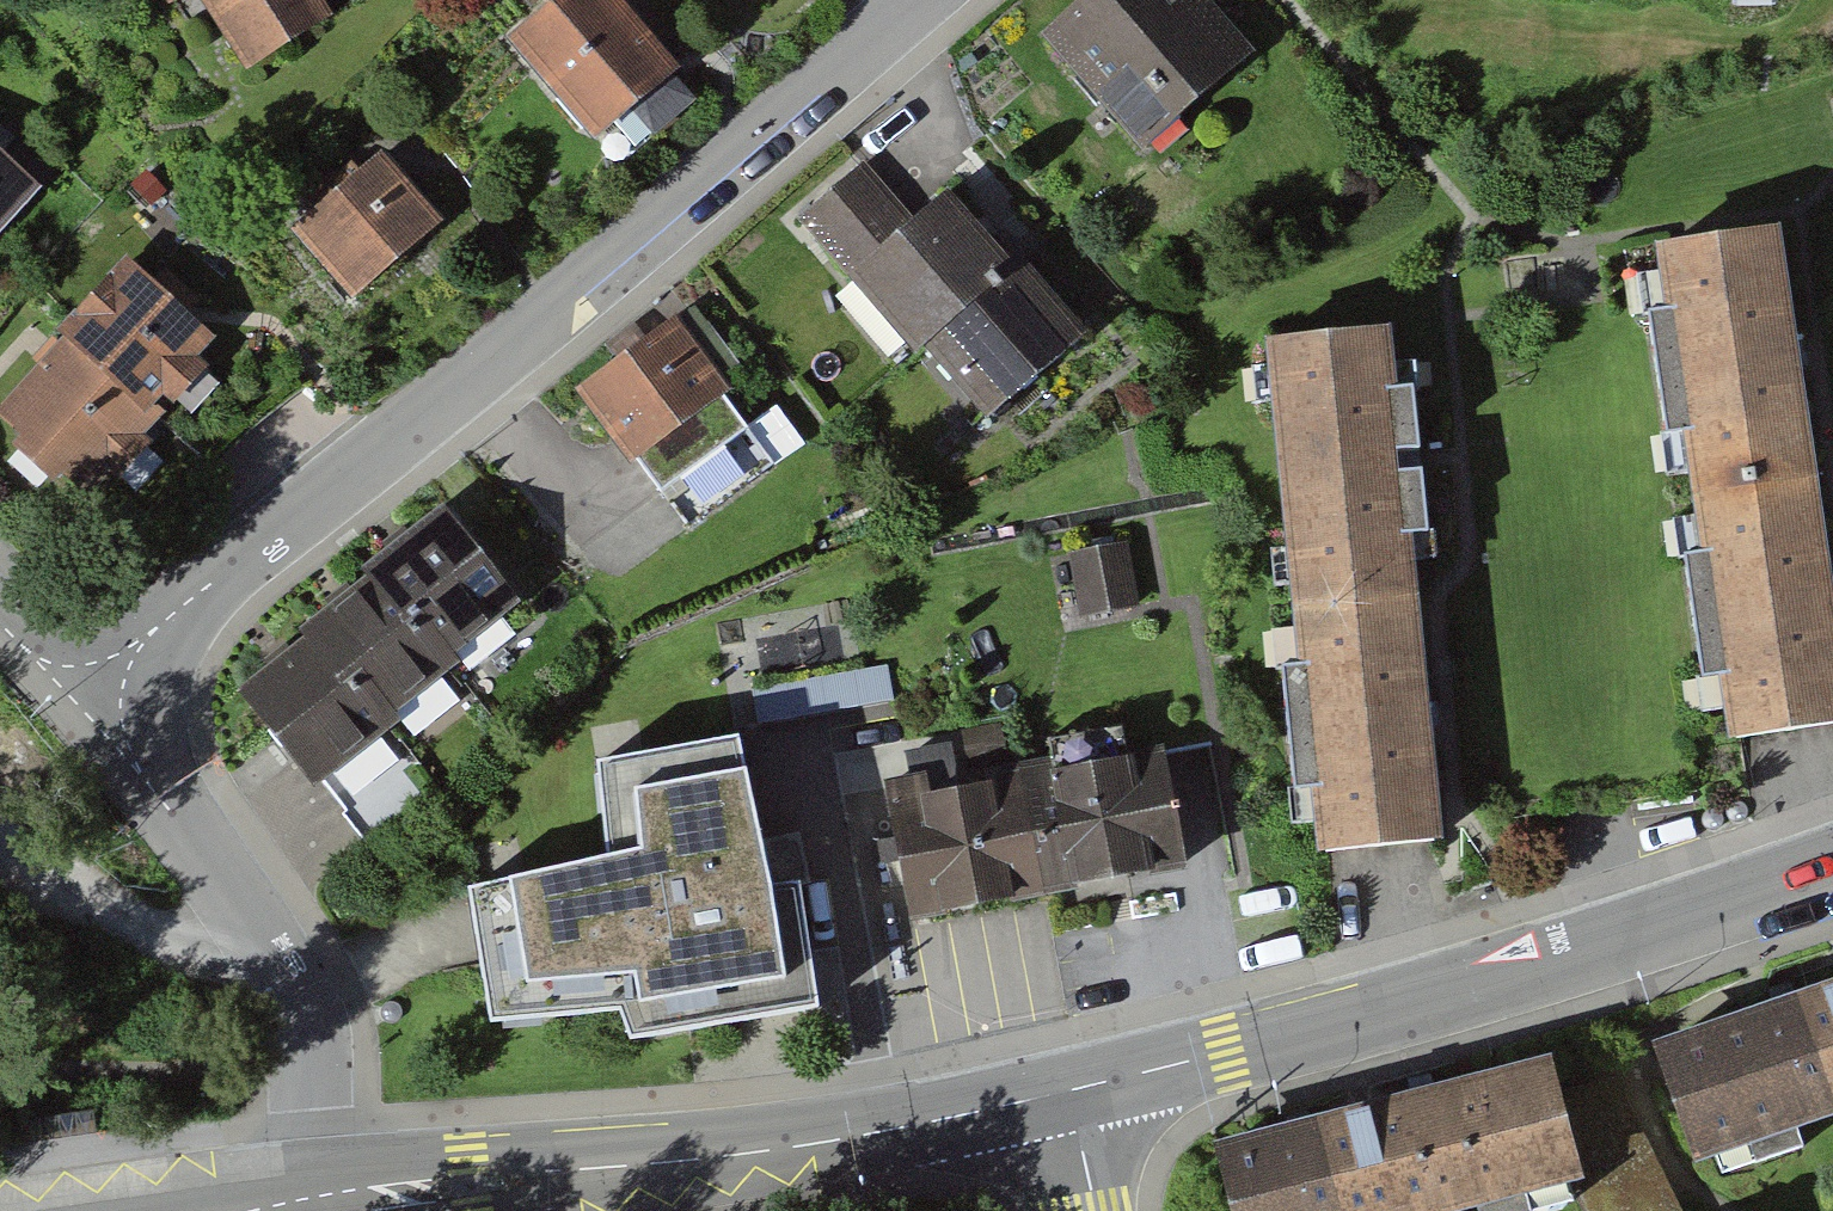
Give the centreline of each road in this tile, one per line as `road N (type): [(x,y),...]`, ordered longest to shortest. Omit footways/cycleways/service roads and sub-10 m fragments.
road 1 (residential): [(919,0),(147,637),(95,692)]
road 2 (tertiary): [(1832,863),(1465,985),(1225,1055),(1068,1089)]
road 3 (tertiary): [(1068,1089),(799,1146),(320,1207)]
road 4 (residential): [(320,1207),(315,1073),(303,1000),(128,761),(95,692)]
road 5 (residential): [(1068,1089),(1096,1210)]

